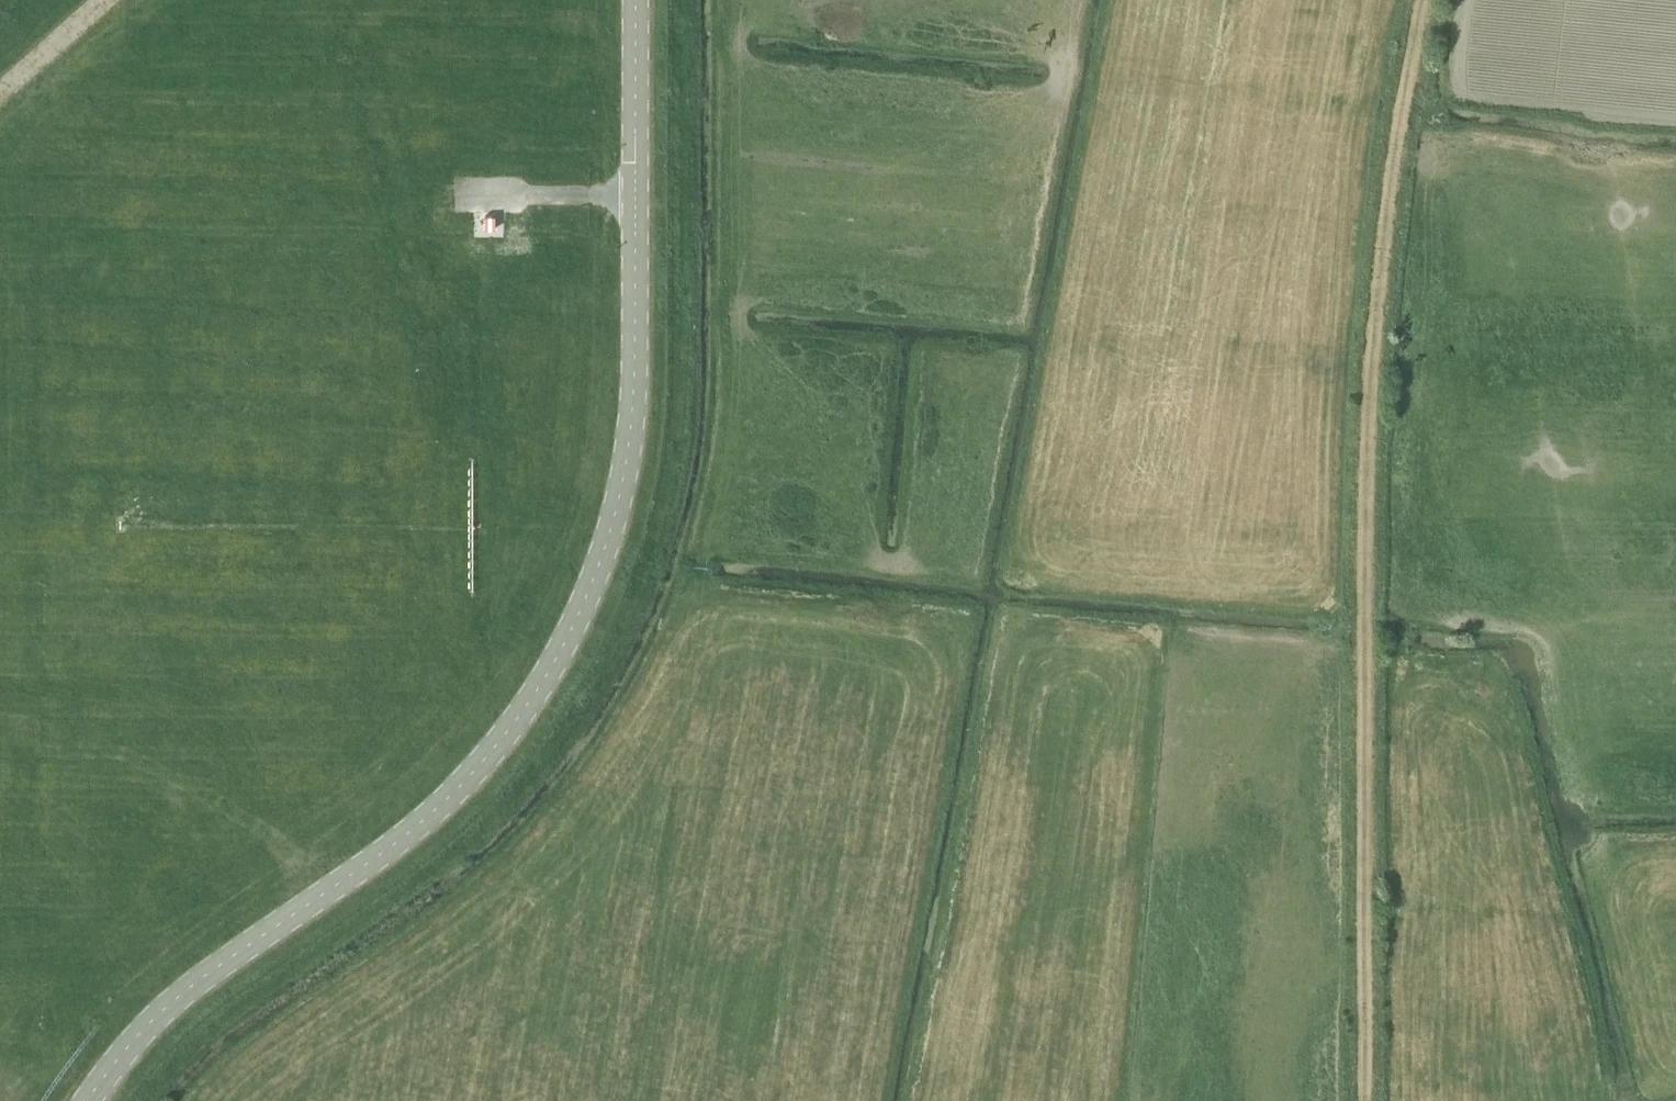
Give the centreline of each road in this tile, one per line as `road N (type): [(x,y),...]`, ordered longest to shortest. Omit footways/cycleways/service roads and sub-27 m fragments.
road 1 (unclassified): [(87,1100),(166,1007),(429,814),(501,737),(568,636),(608,538),(632,424),(636,0)]
road 2 (track): [(1366,663),(1380,291),(1422,0)]
road 3 (track): [(1366,663),(1365,1100)]

